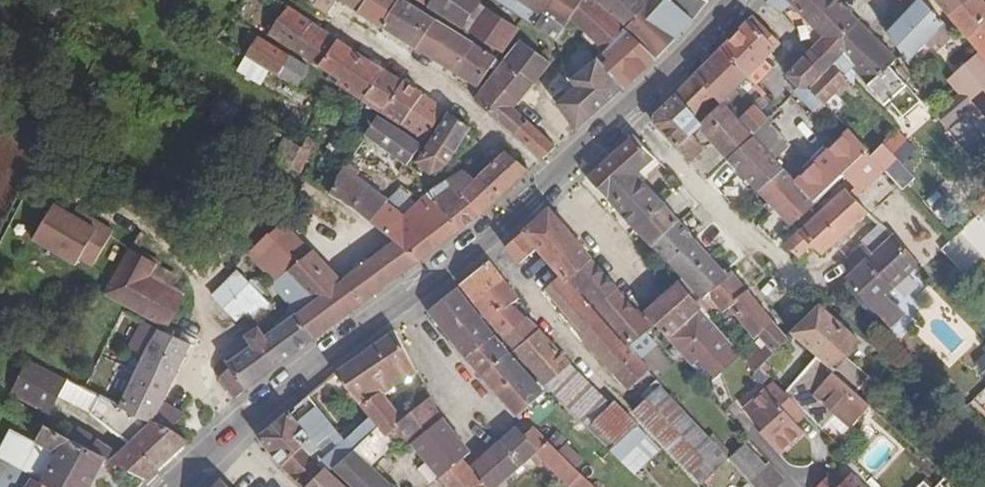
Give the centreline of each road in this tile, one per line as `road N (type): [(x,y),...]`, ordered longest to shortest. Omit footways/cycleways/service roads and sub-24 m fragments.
road 1 (residential): [(338,21),(469,106),(550,178)]
road 2 (residential): [(623,111),(801,288)]
road 3 (tertiary): [(401,307),(242,429)]
road 4 (residential): [(486,242),(612,387)]
road 5 (residential): [(744,0),(794,53),(768,83),(811,132)]
road 6 (tertiary): [(732,0),(623,111)]
road 7 (residential): [(401,307),(493,427)]
road 8 (residential): [(648,284),(550,178)]
road 9 (residential): [(242,429),(195,373),(211,322)]
road 10 (residential): [(577,55),(537,102),(576,151)]

